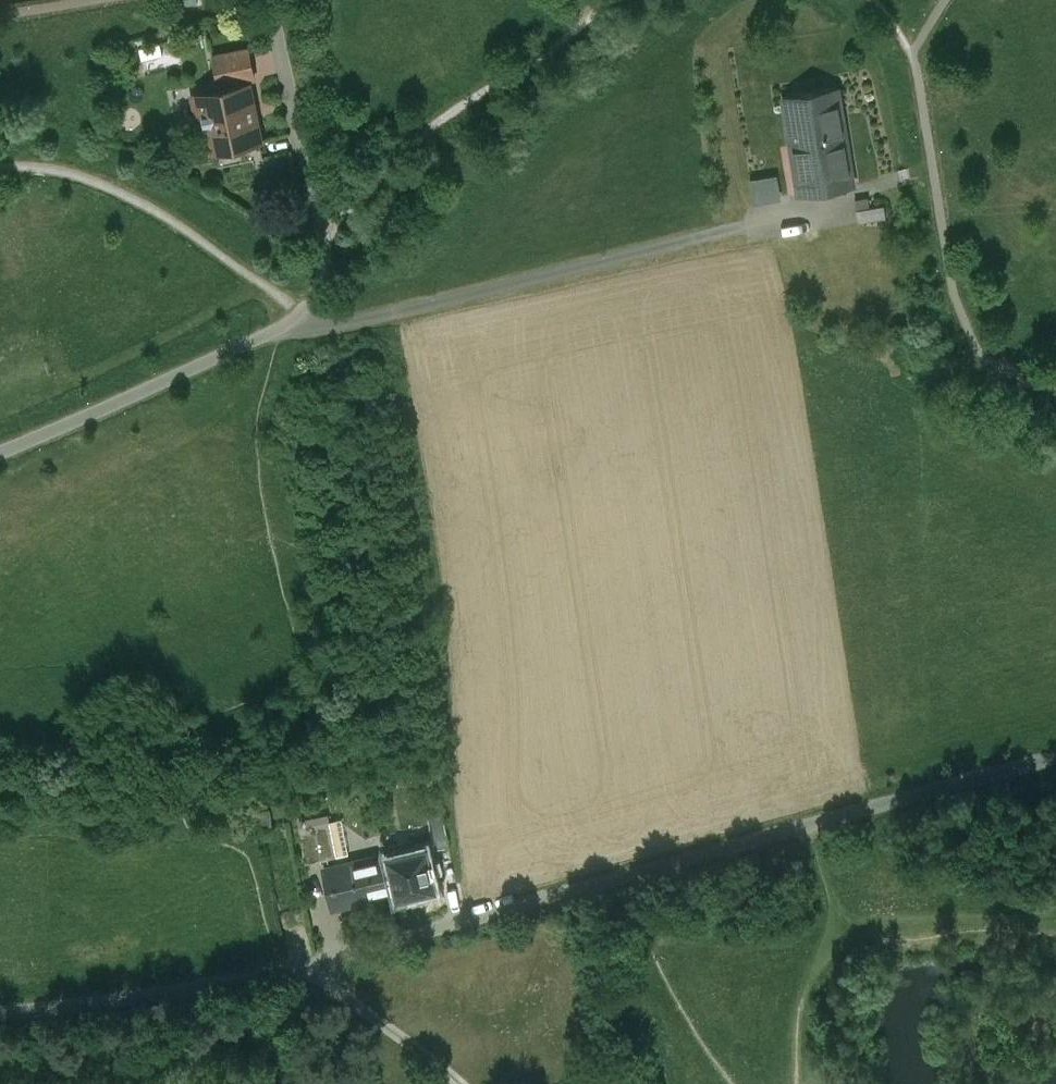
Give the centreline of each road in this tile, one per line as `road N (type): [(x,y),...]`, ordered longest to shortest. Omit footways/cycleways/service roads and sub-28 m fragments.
road 1 (residential): [(1055,760),(236,984),(0,1010)]

